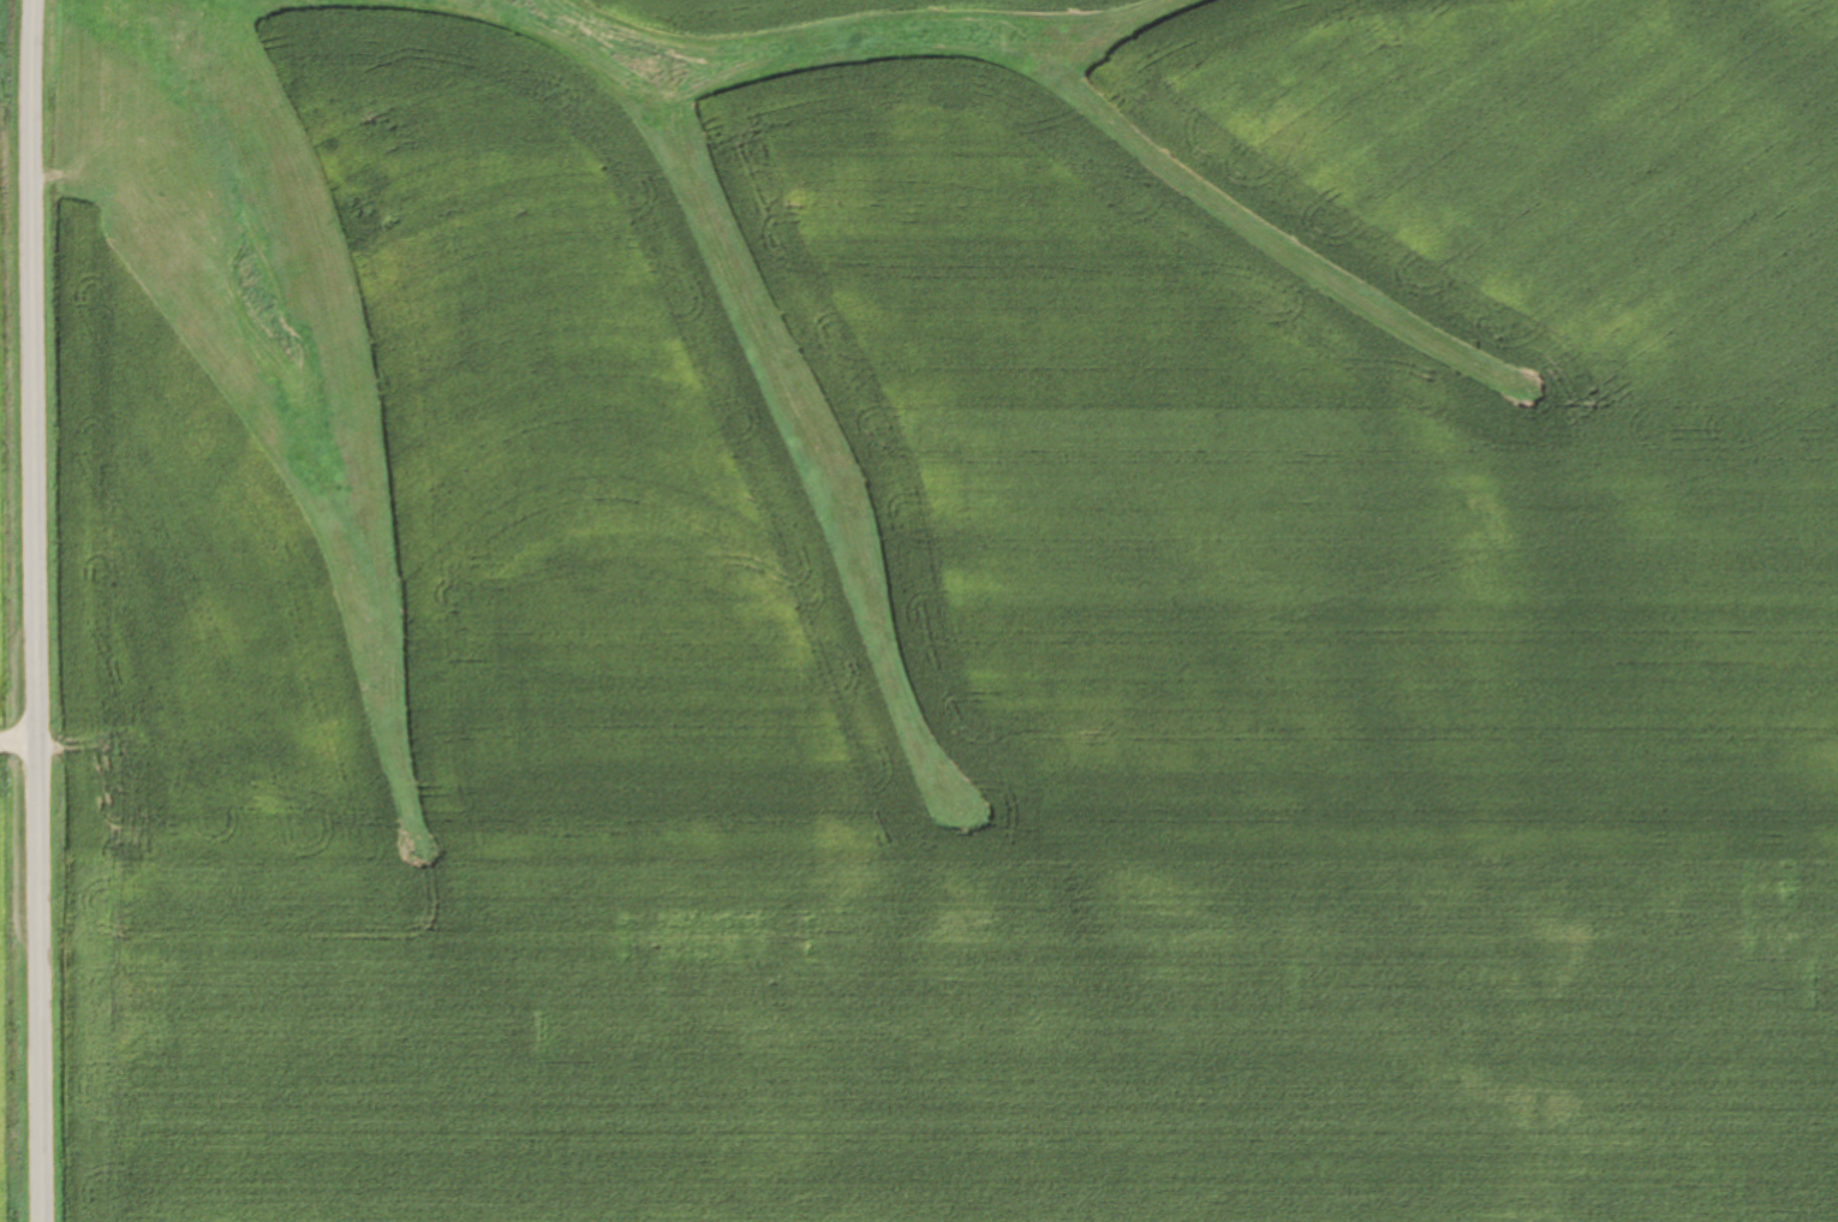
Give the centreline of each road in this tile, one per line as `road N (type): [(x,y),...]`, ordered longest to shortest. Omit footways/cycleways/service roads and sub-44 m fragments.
road 1 (secondary): [(46,1221),(34,0)]

